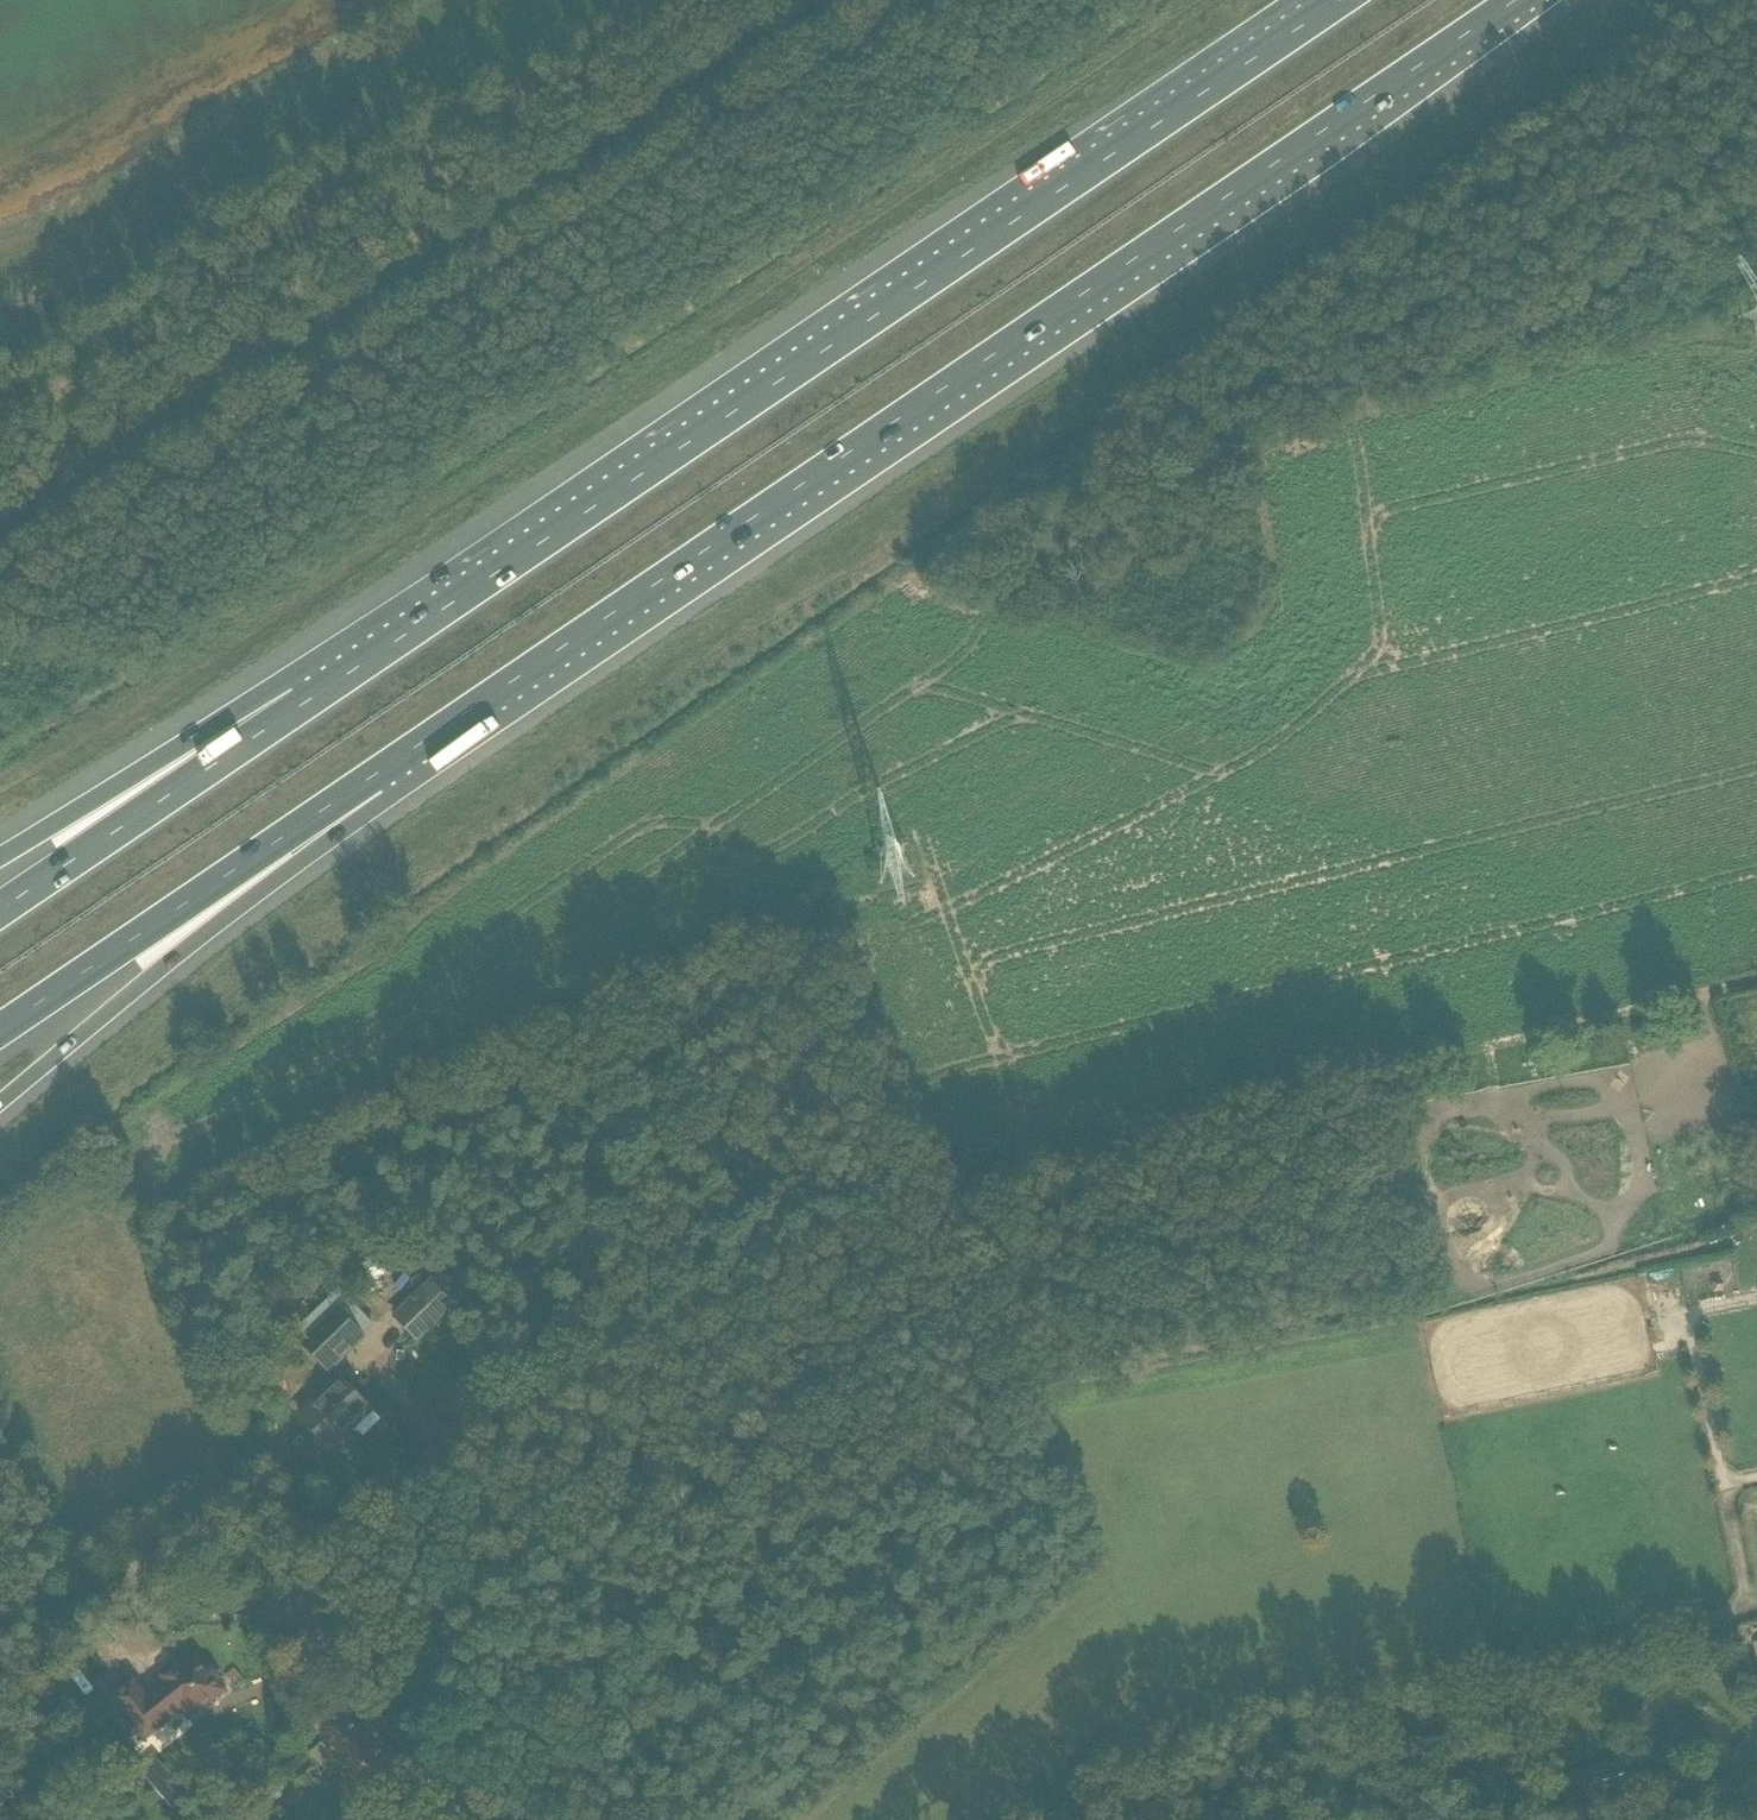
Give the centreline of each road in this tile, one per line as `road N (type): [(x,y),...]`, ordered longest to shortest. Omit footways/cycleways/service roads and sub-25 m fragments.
road 1 (motorway): [(372,777),(1516,0)]
road 2 (motorway): [(1340,0),(307,701)]
road 3 (motorway): [(0,1107),(279,876),(372,777)]
road 4 (motorway): [(0,1031),(372,777)]
road 5 (motorway): [(307,701),(0,910)]
road 6 (track): [(321,1550),(296,1626),(409,1755),(496,1819)]
road 7 (motorway): [(307,701),(0,858)]

